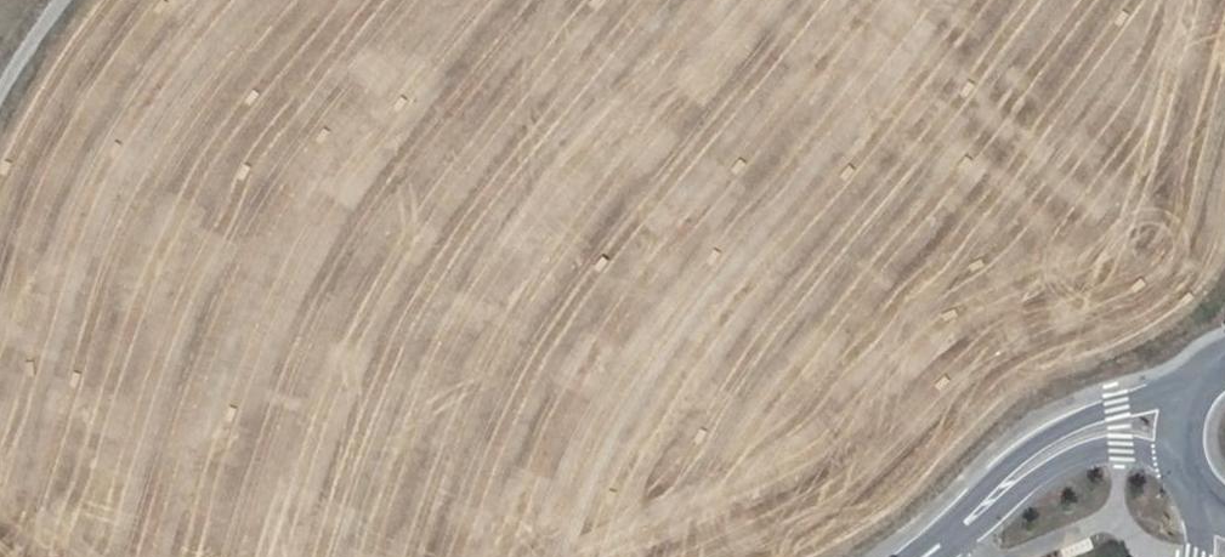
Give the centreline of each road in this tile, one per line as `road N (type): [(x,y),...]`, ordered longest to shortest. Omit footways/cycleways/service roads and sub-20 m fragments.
road 1 (tertiary): [(1169,433),(1101,427),(924,556)]
road 2 (unclassified): [(0,127),(100,0)]

